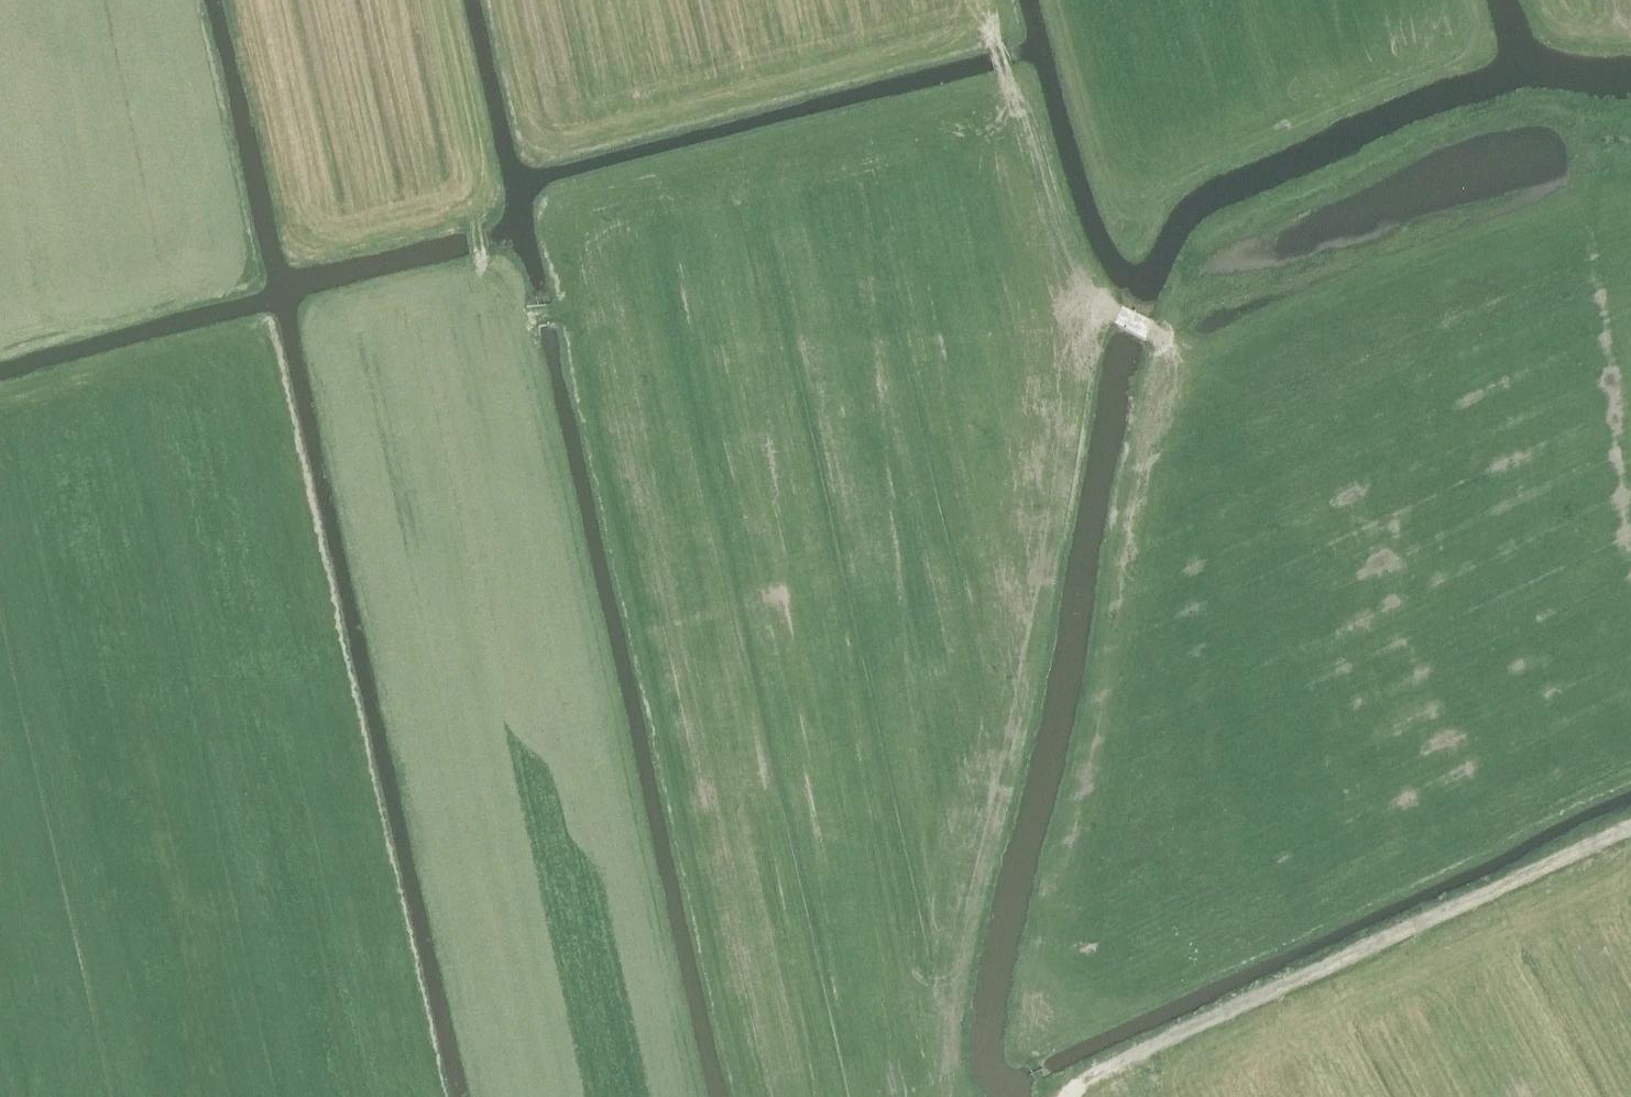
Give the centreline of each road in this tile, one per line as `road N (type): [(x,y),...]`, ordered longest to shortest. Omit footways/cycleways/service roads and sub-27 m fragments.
road 1 (track): [(1630,826),(1079,1083),(1067,1096)]

